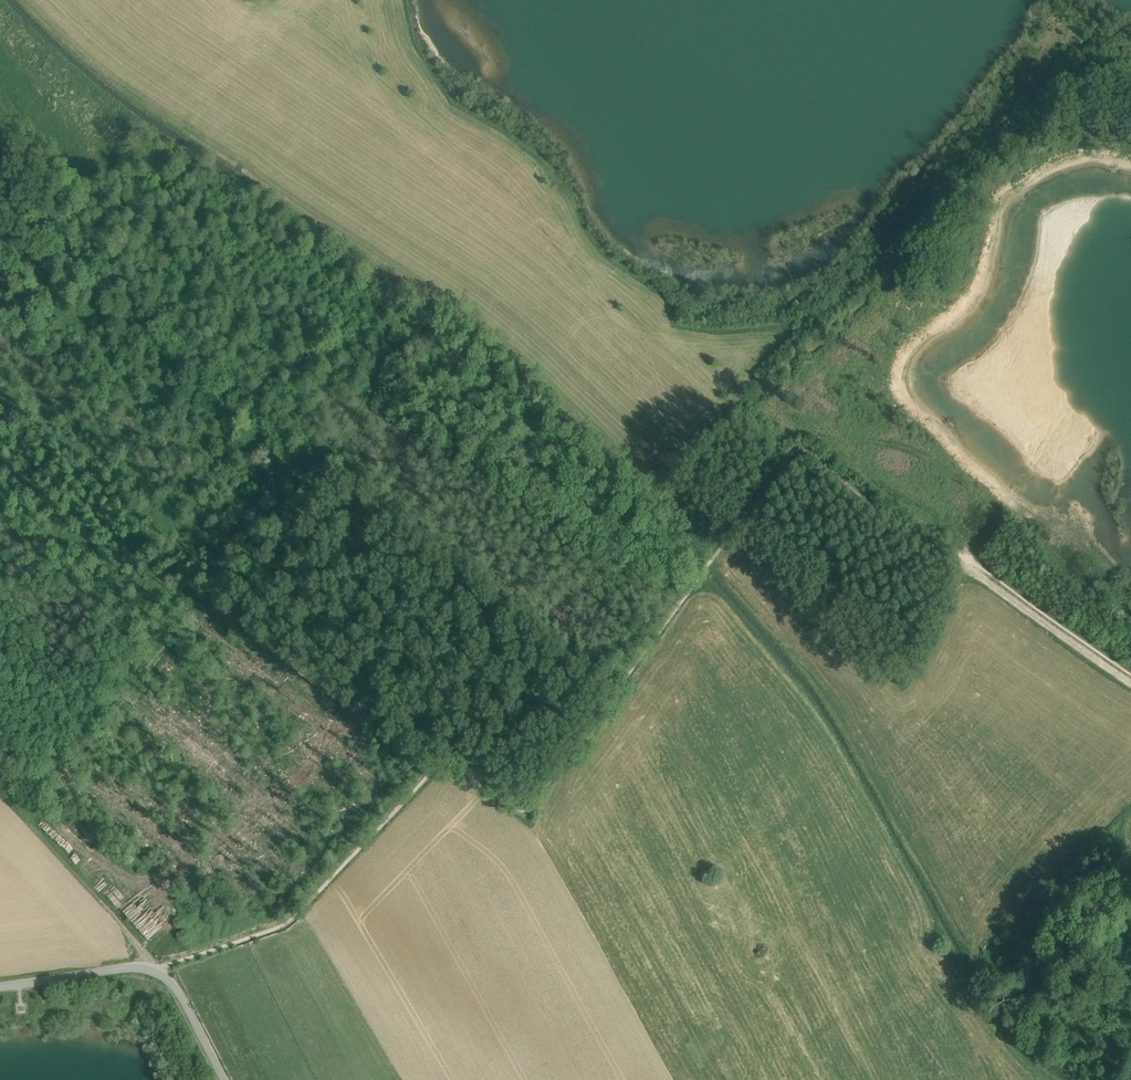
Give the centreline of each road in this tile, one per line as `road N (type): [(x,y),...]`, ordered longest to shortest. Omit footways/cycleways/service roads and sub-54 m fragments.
road 1 (unclassified): [(229,1079),(190,1003),(151,966),(0,986)]
road 2 (track): [(1130,680),(972,568),(966,549),(1000,500)]

